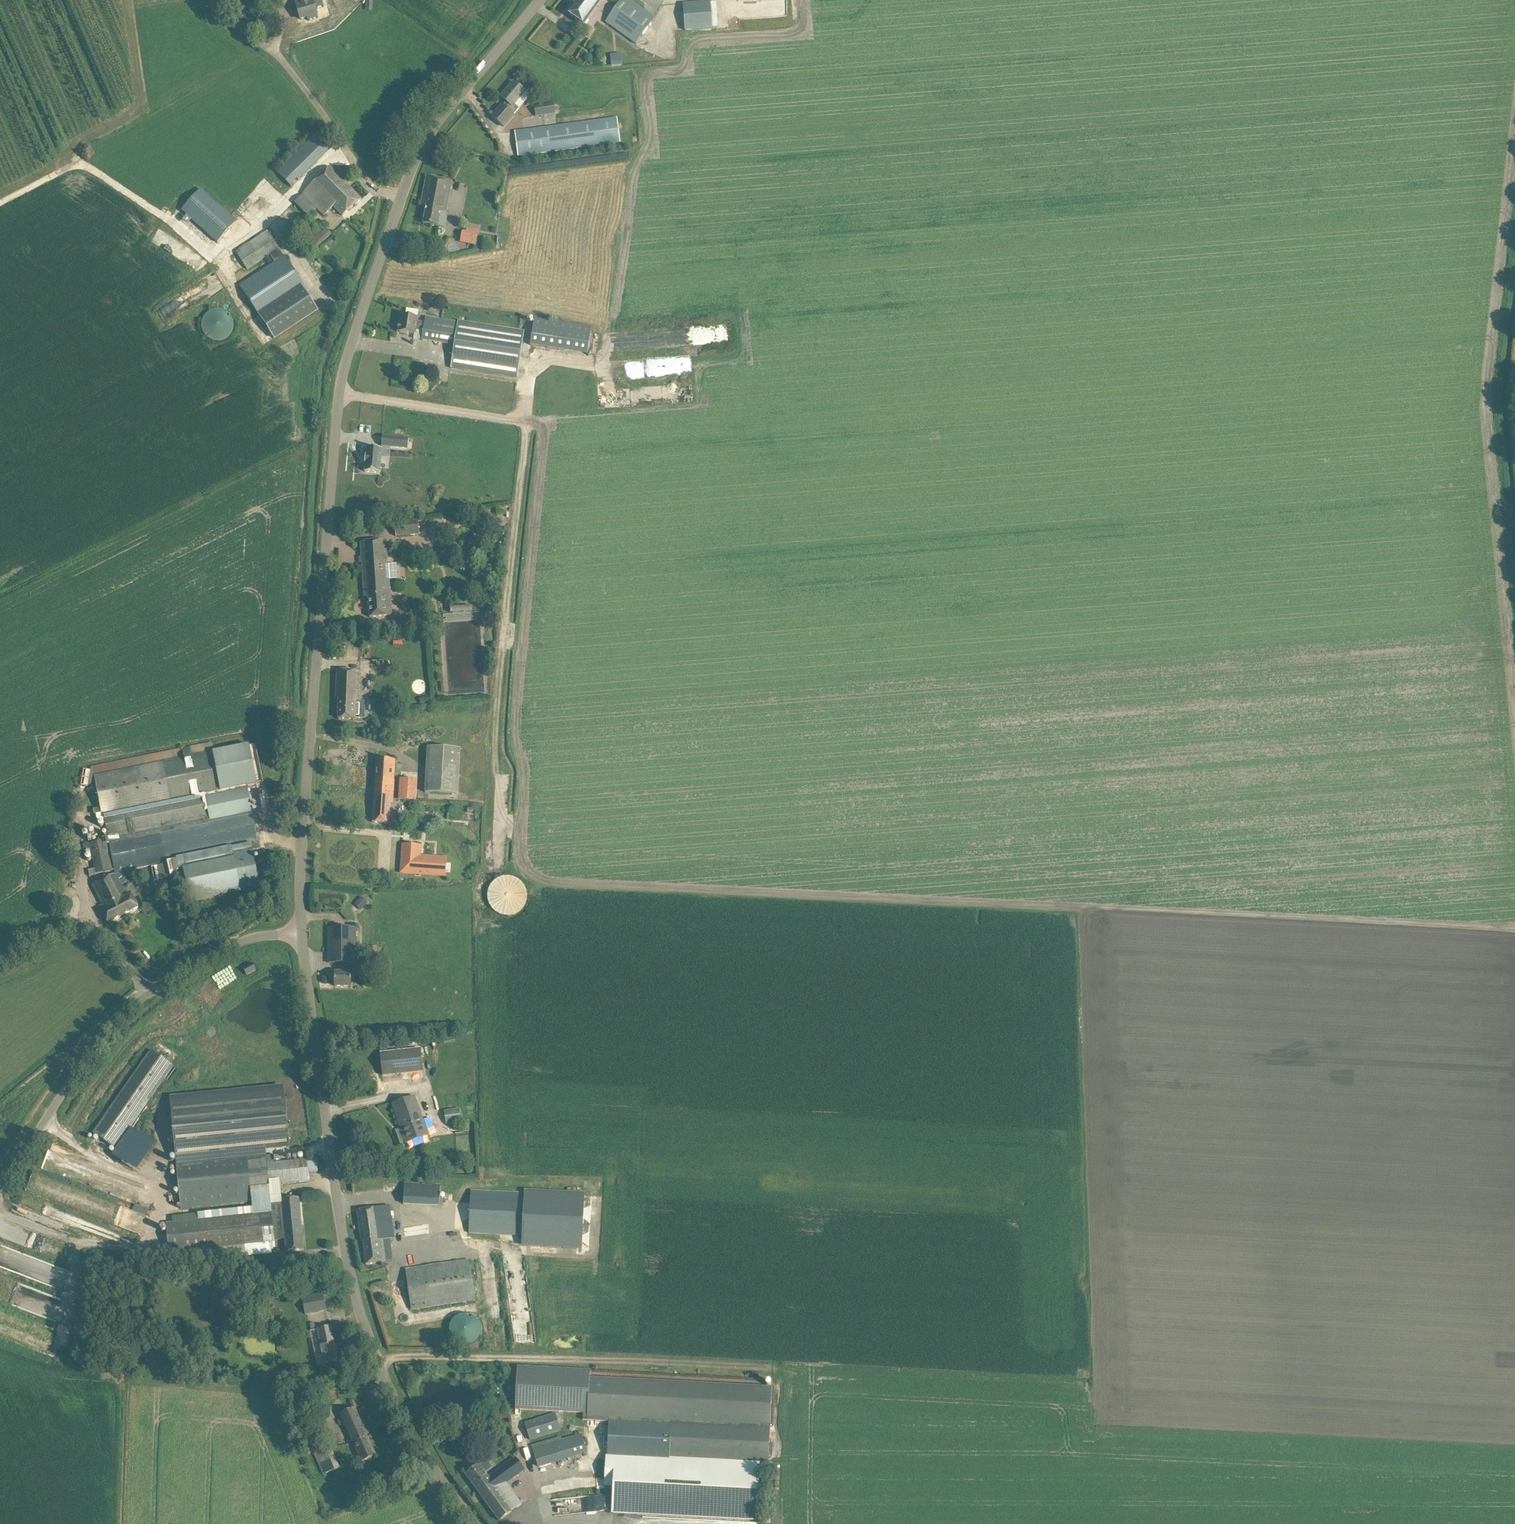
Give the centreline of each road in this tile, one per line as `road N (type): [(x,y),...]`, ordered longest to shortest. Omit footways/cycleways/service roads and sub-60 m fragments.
road 1 (unclassified): [(300,930),(338,394),(403,199)]
road 2 (unclassified): [(481,1523),(419,1444),(377,1358),(344,1242),(300,930)]
road 3 (track): [(487,805),(536,362)]
road 4 (track): [(378,1360),(574,1359),(781,1371)]
road 5 (track): [(0,202),(75,163),(213,251)]
road 6 (unclassified): [(0,1189),(93,1045),(145,992)]
road 7 (unclassified): [(403,199),(434,131),(541,0)]
road 8 (unclassified): [(403,199),(372,187),(278,54)]
road 9 (unclassified): [(0,956),(72,923),(94,925),(145,992)]
road 10 (unclassified): [(145,992),(236,944),(300,930)]
road 11 (track): [(1514,460),(1514,324)]

